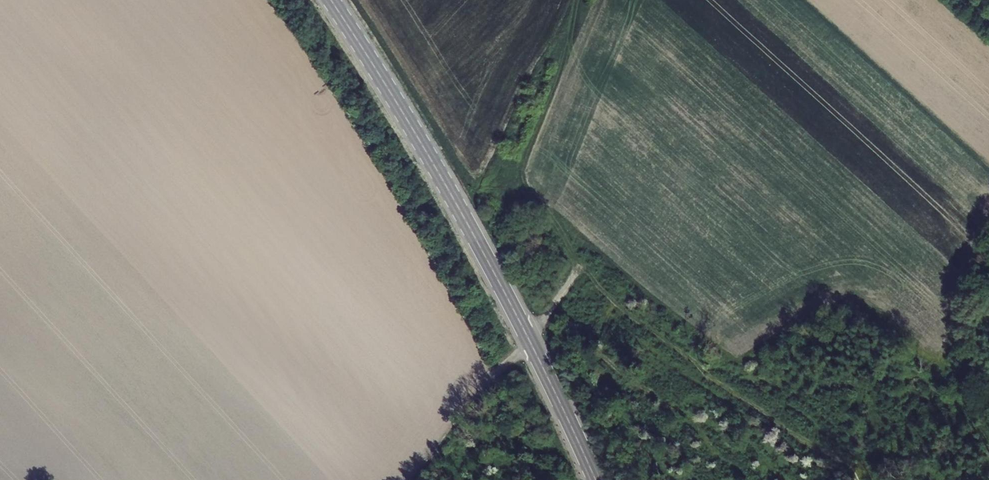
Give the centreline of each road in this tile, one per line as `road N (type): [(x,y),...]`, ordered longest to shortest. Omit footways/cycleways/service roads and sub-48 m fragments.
road 1 (primary): [(596,479),(467,224),(330,0)]
road 2 (track): [(418,479),(499,370),(531,343),(560,290),(567,244),(543,206)]

